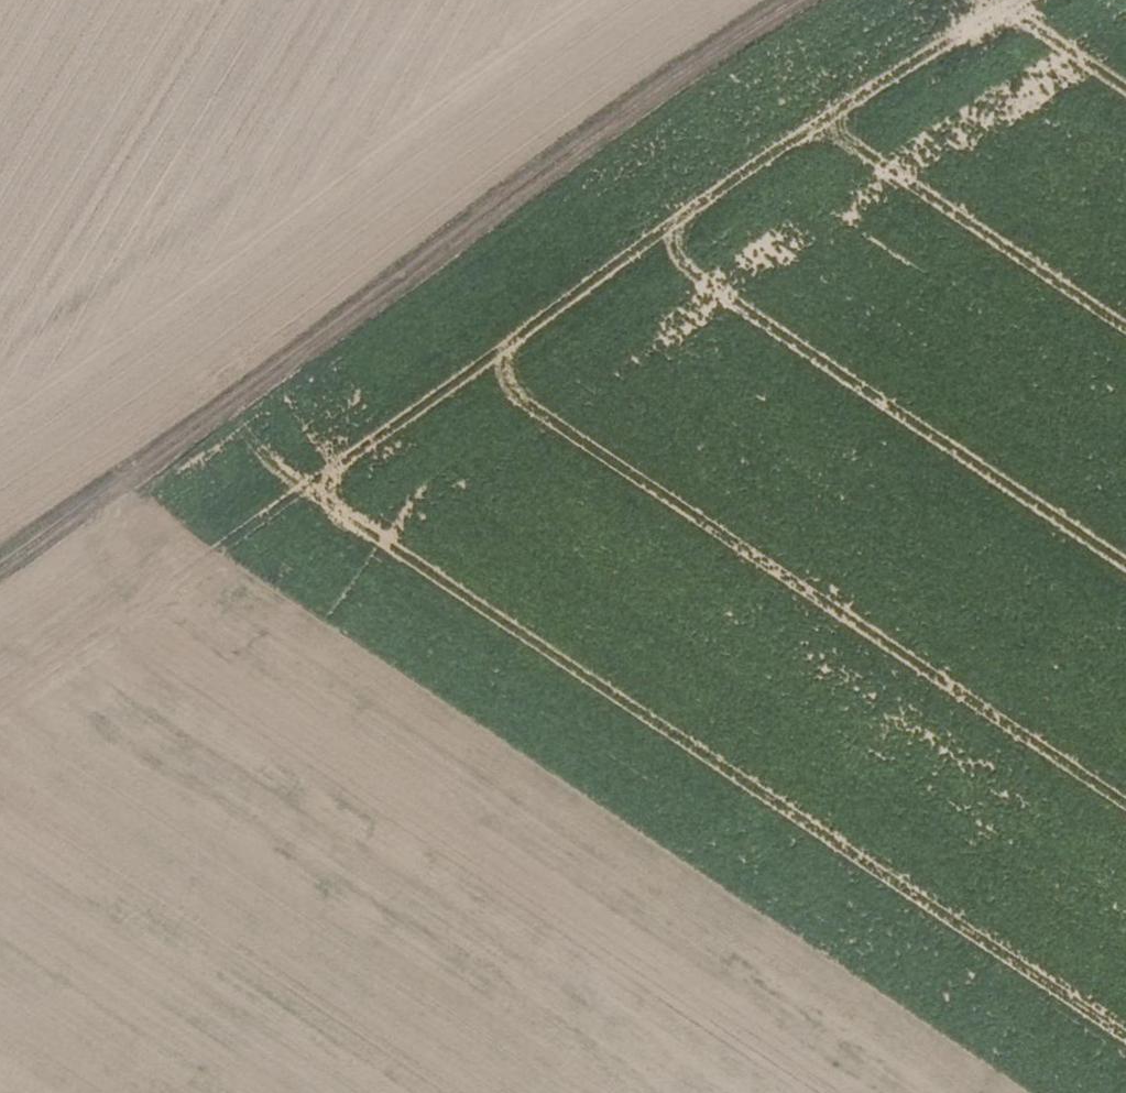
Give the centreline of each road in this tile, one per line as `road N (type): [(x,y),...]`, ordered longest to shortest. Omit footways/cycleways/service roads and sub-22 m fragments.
road 1 (track): [(805,0),(420,260),(0,575)]

